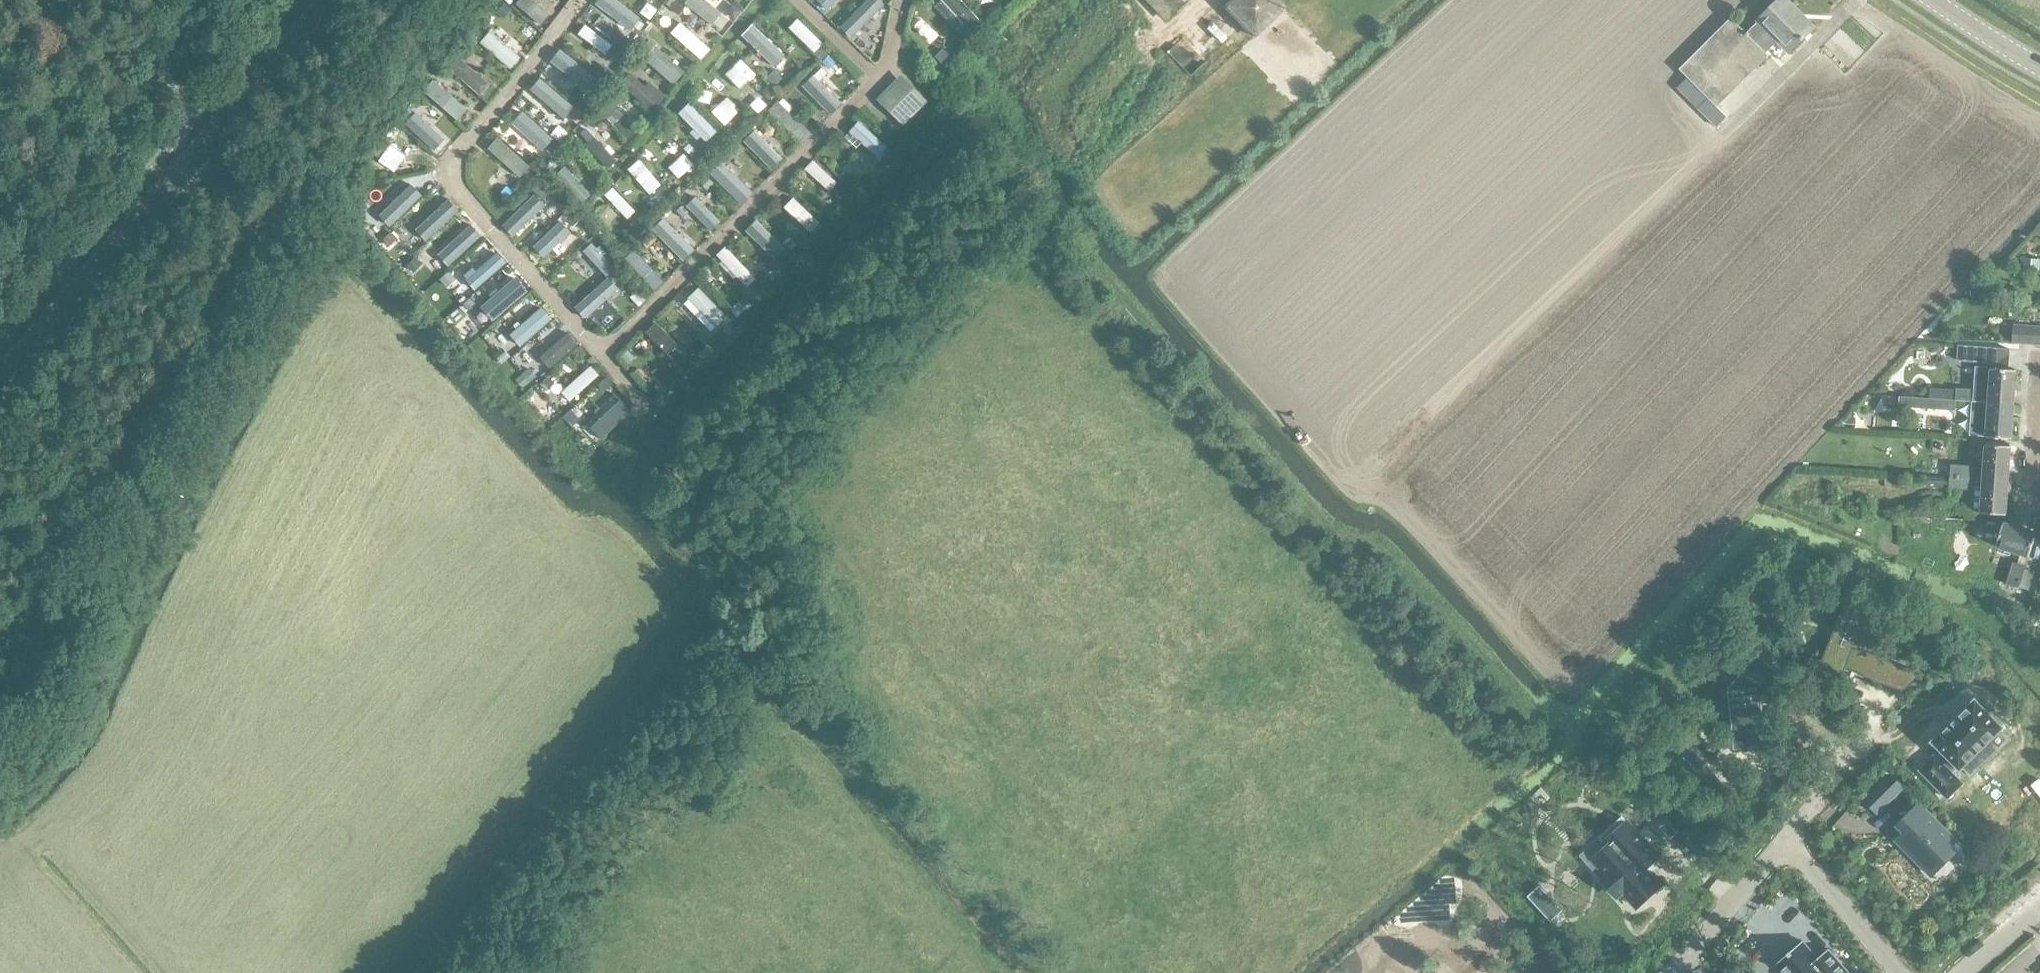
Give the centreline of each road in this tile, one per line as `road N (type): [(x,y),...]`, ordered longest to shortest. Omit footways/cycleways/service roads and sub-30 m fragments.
road 1 (secondary): [(0,378),(328,0)]
road 2 (residential): [(1907,972),(1784,840)]
road 3 (residential): [(1784,840),(1672,972)]
road 4 (residential): [(1864,744),(1784,840)]
road 5 (tertiary): [(2039,65),(1934,0)]

